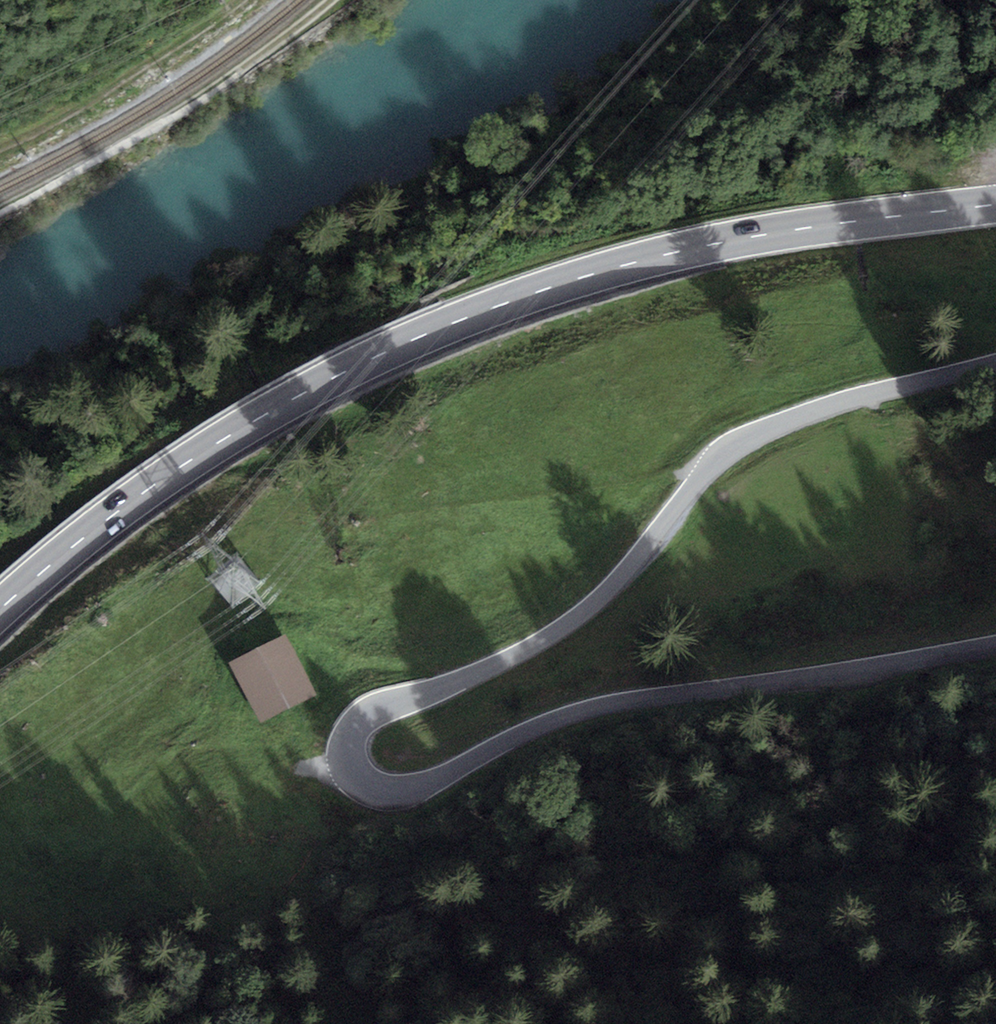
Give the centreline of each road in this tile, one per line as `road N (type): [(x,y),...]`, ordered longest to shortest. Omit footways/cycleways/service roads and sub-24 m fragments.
road 1 (tertiary): [(995,644),(587,710),(403,790),(373,788),(350,754),(367,715),(500,665),(582,614),(704,474),(745,440),(818,411),(995,365)]
road 2 (primary): [(0,607),(228,436),(453,323),(596,273),(717,242),(995,204)]
road 3 (track): [(0,216),(214,98),(331,0)]

